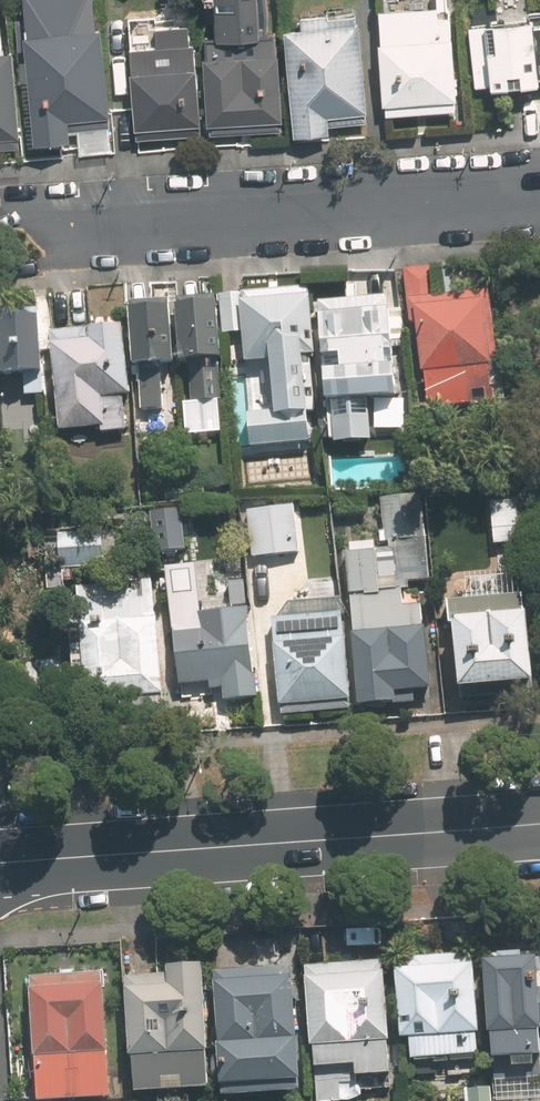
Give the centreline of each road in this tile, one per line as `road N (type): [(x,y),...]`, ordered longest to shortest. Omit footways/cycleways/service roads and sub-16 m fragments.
road 1 (secondary): [(539,824),(0,863)]
road 2 (residential): [(539,193),(50,224),(0,219)]

